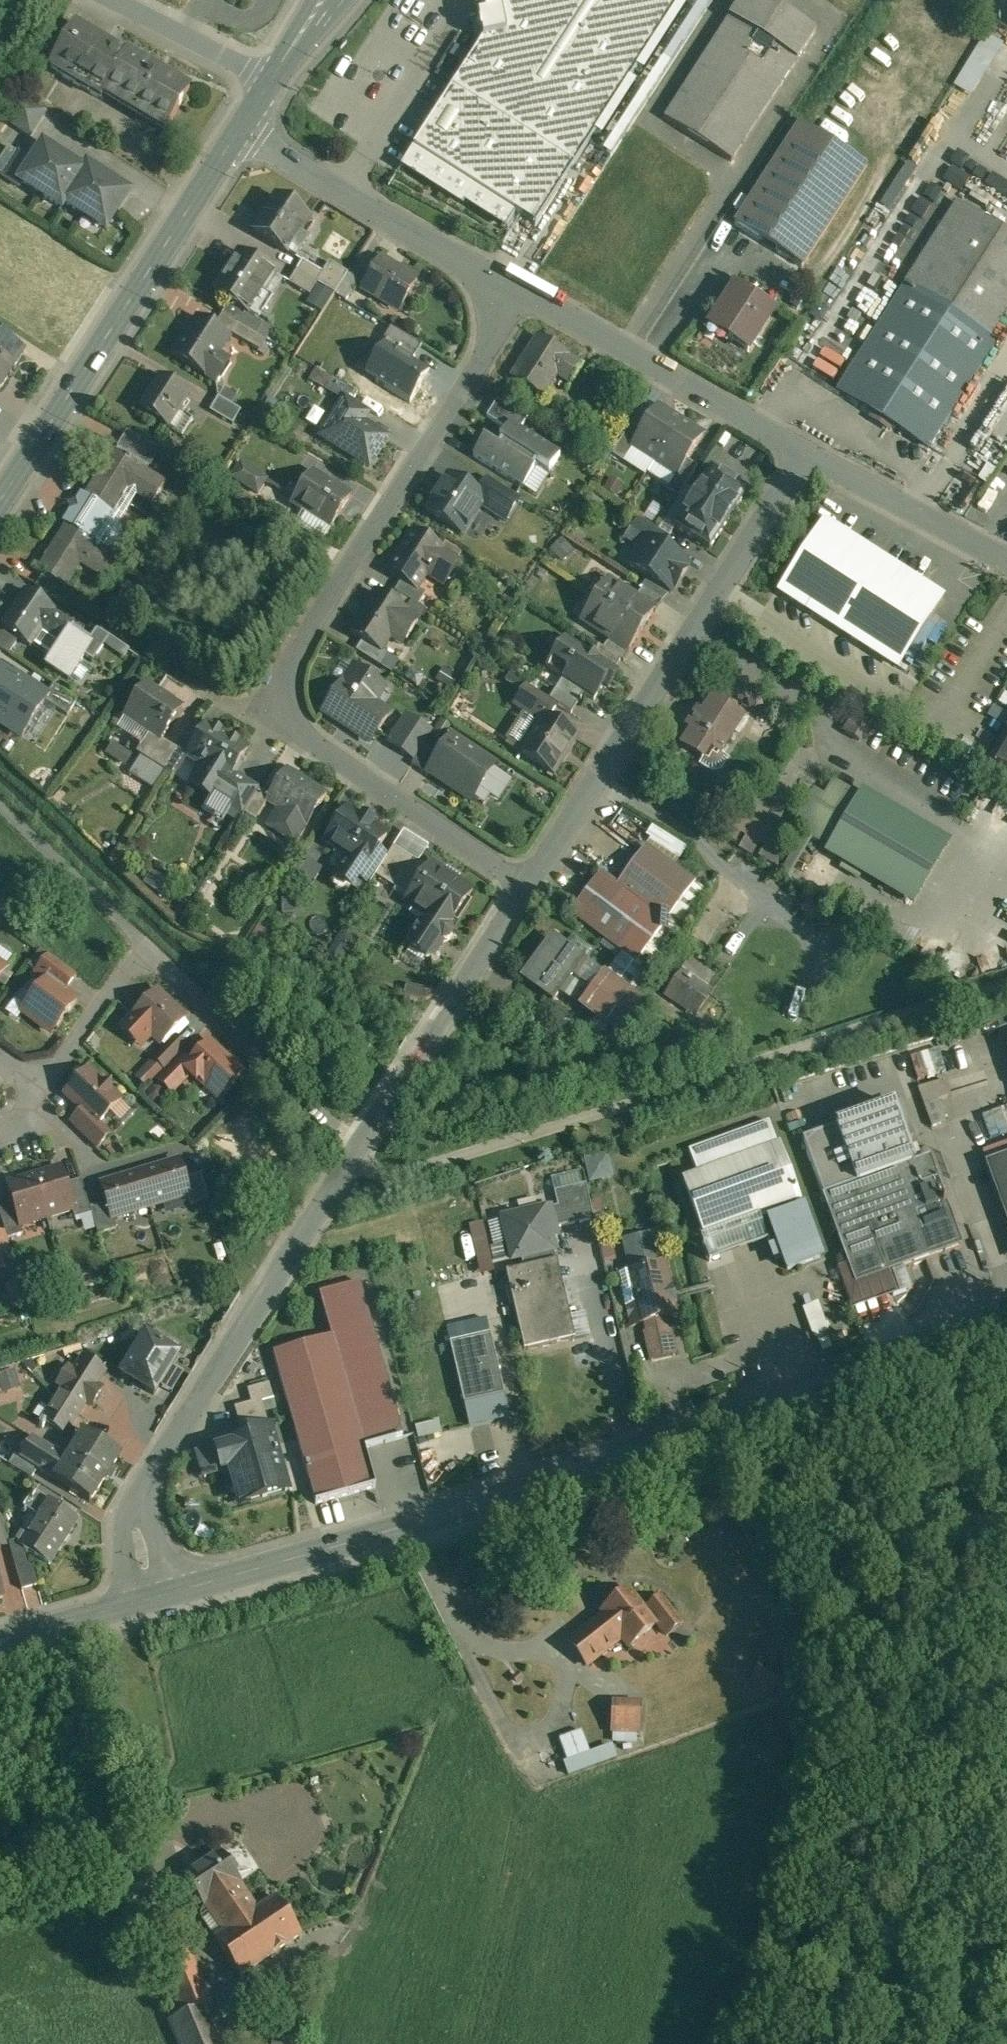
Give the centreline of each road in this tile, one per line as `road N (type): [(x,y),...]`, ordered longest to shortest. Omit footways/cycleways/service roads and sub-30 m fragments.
road 1 (residential): [(156,1599),(545,1481),(1006,1314)]
road 2 (residential): [(156,1599),(135,1517),(141,1471),(525,882)]
road 3 (residential): [(523,291),(300,643),(282,692),(304,739),(525,882)]
road 4 (residential): [(525,882),(809,457)]
road 5 (secondary): [(0,500),(239,127)]
road 6 (residential): [(809,457),(523,291)]
road 7 (residential): [(523,291),(239,127)]
road 8 (residential): [(41,1081),(150,945),(249,1042)]
road 9 (residential): [(1006,564),(809,457)]
road 10 (residential): [(267,84),(108,0)]
road 11 (residential): [(0,1642),(156,1599)]

